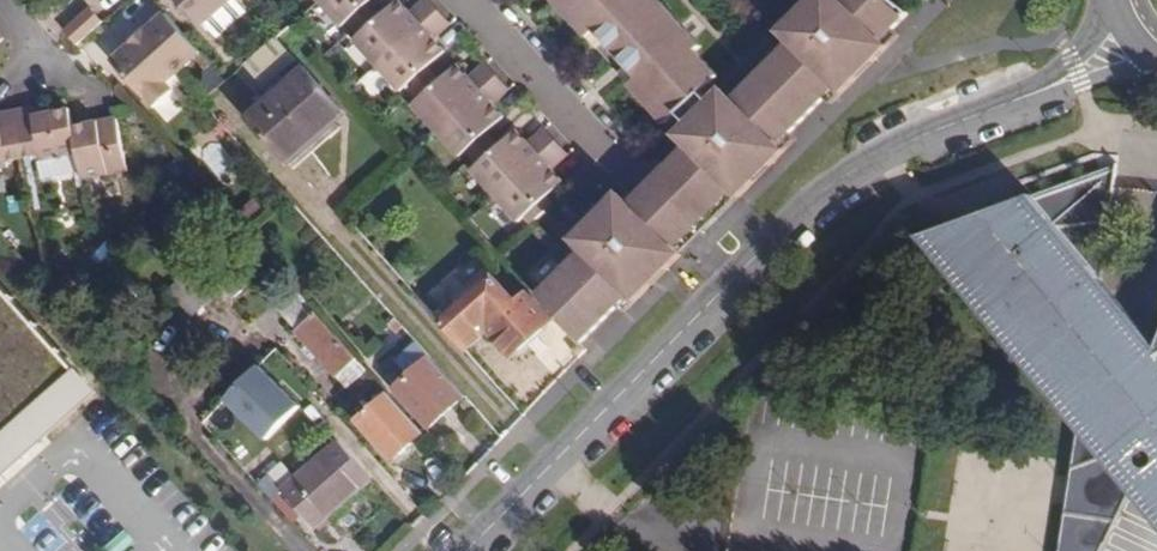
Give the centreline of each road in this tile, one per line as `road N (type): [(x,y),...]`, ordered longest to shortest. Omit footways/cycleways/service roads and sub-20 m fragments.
road 1 (residential): [(1130,42),(1078,75),(886,152),(819,196),(732,280)]
road 2 (residential): [(732,280),(470,0)]
road 3 (residential): [(732,280),(468,550)]

